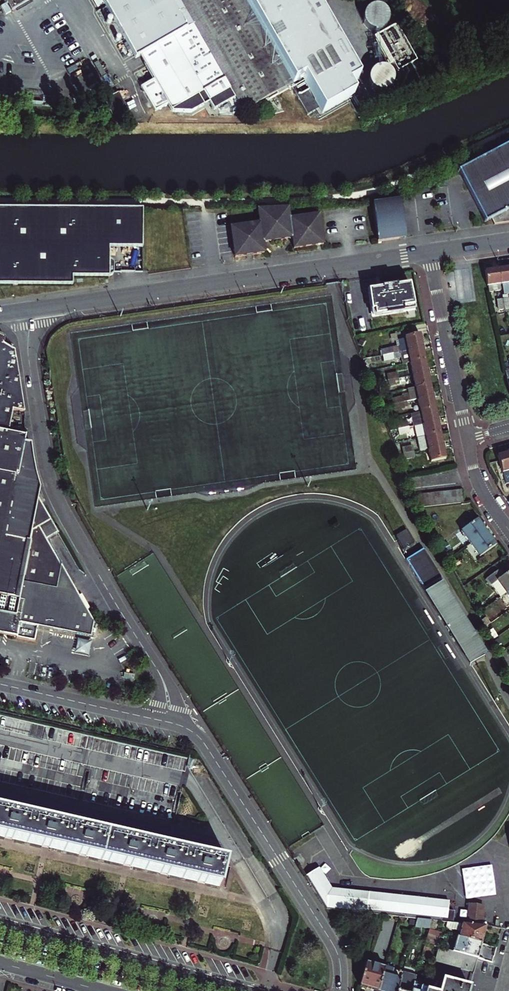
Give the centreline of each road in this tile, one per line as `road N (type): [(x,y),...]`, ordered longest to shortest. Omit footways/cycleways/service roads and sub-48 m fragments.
road 1 (residential): [(29,310),(28,354),(51,480),(163,680),(167,722)]
road 2 (residential): [(429,252),(29,310)]
road 3 (residential): [(167,722),(205,745),(279,858),(337,952),(341,990)]
road 4 (secondary): [(251,990),(0,922)]
road 5 (residential): [(429,252),(467,438)]
road 6 (residential): [(167,722),(0,684)]

